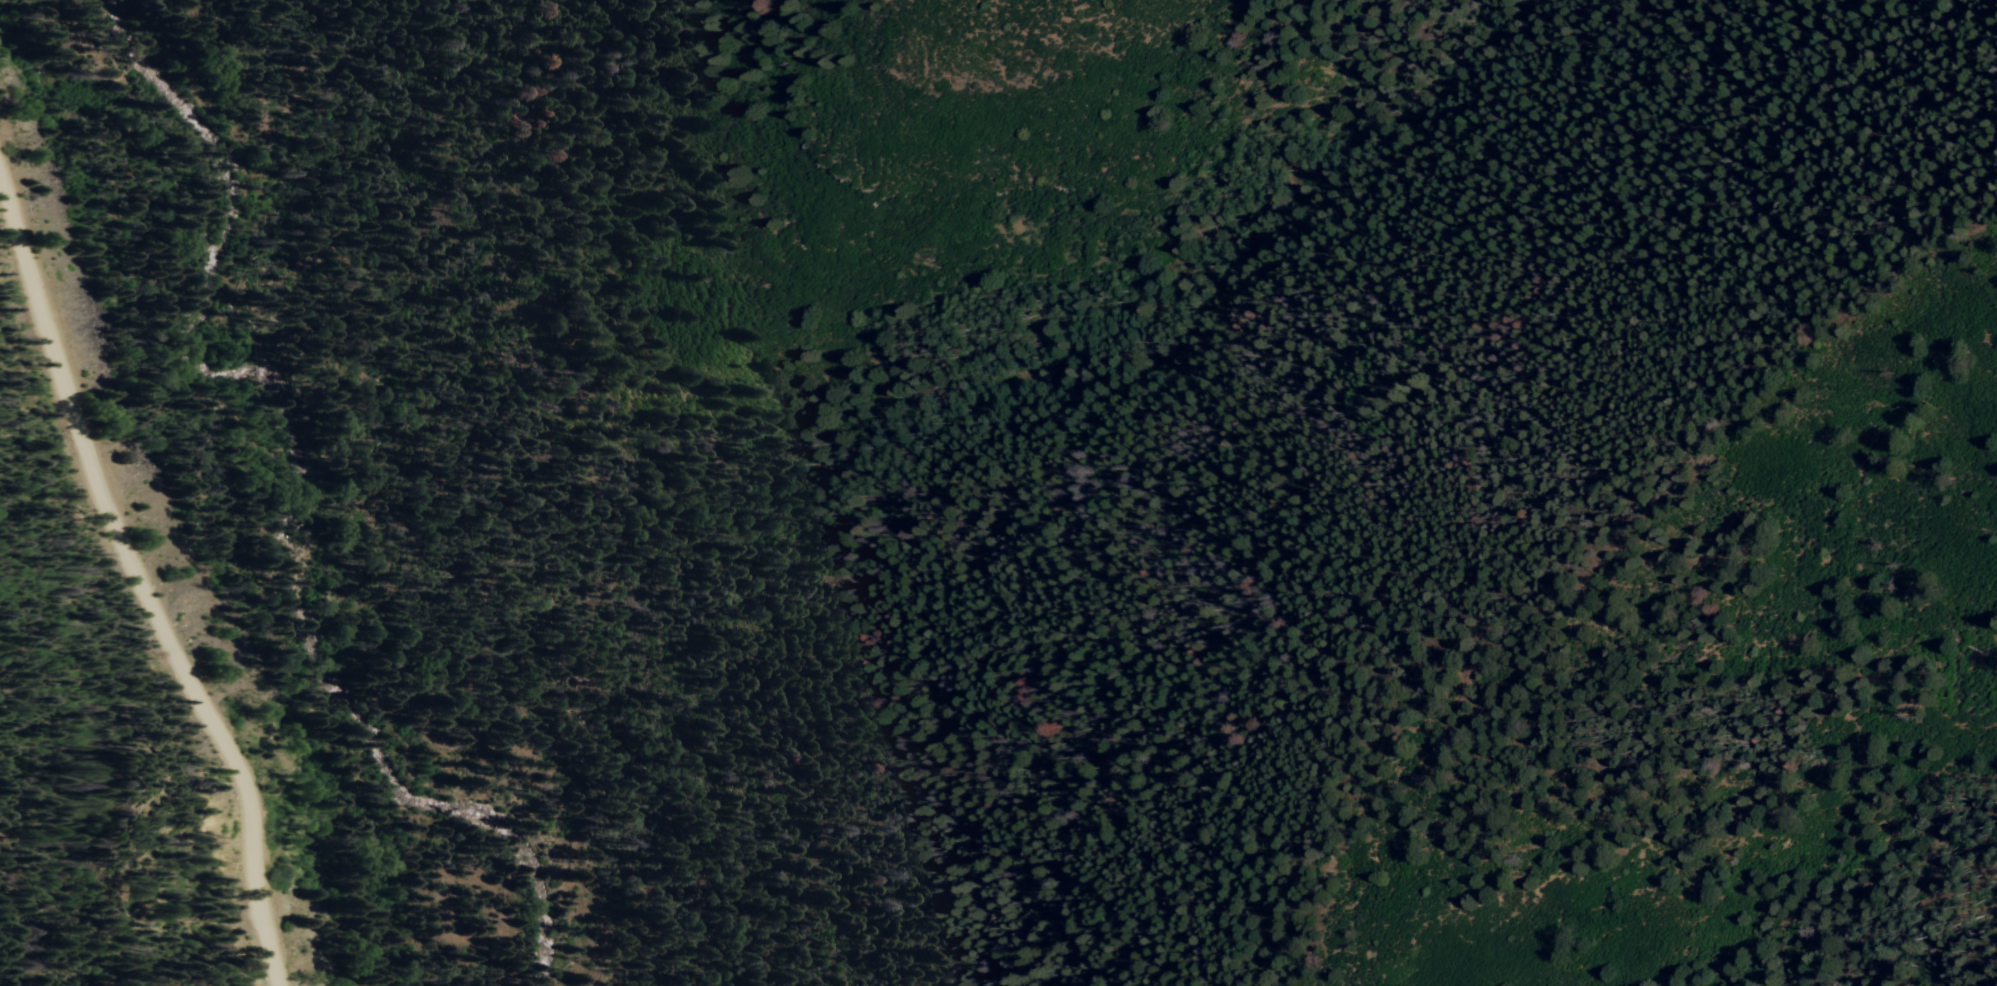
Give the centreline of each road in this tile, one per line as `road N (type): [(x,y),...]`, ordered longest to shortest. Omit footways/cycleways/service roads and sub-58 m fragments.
road 1 (residential): [(278,985),(258,909),(245,782),(103,501),(0,179)]

